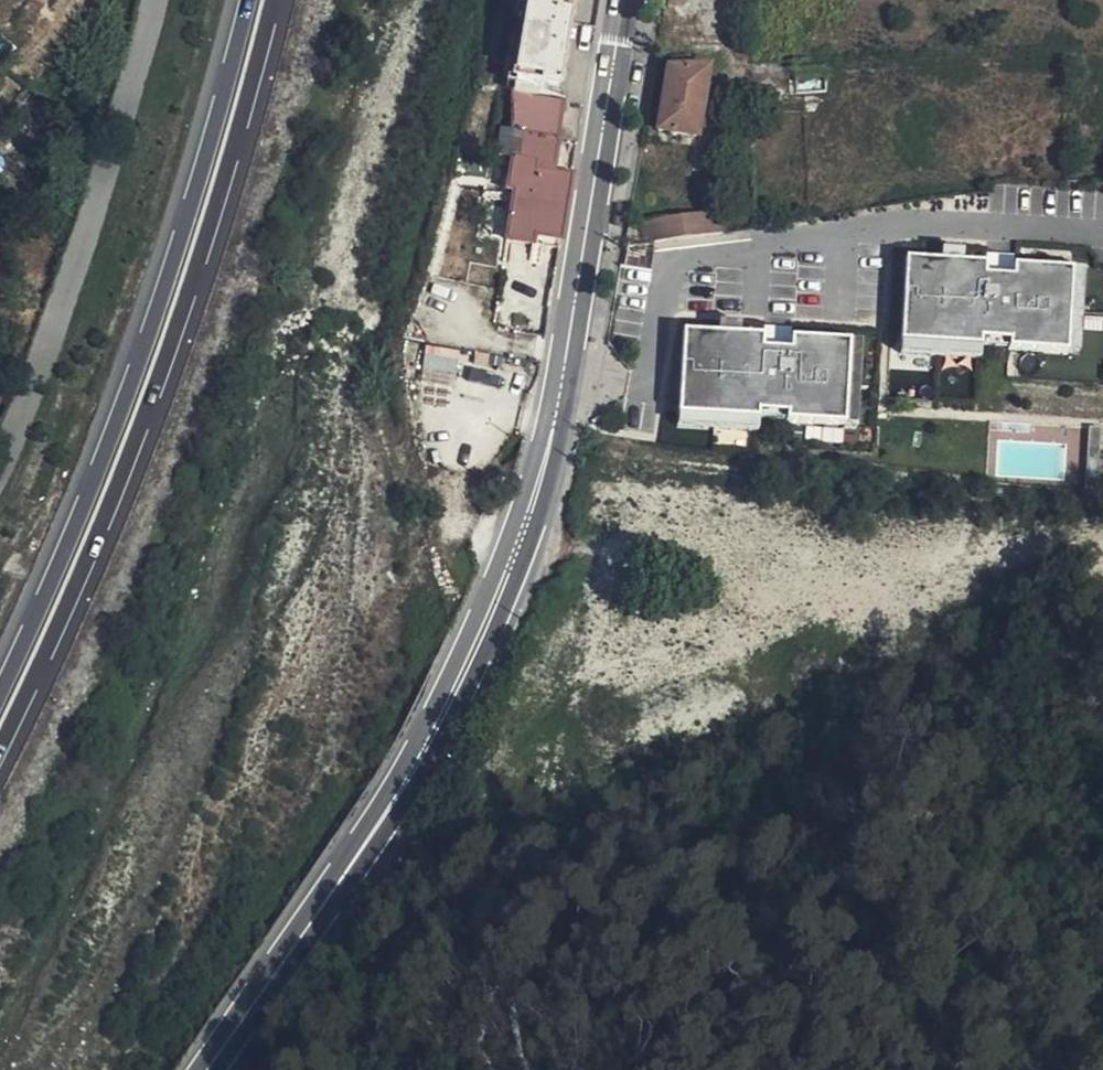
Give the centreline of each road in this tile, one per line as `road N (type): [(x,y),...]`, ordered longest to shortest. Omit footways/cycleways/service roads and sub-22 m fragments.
road 1 (tertiary): [(621,0),(552,428),(495,605),(416,765),(208,1069)]
road 2 (primary): [(0,745),(168,356),(275,0)]
road 3 (primary): [(248,0),(147,341),(0,696)]

